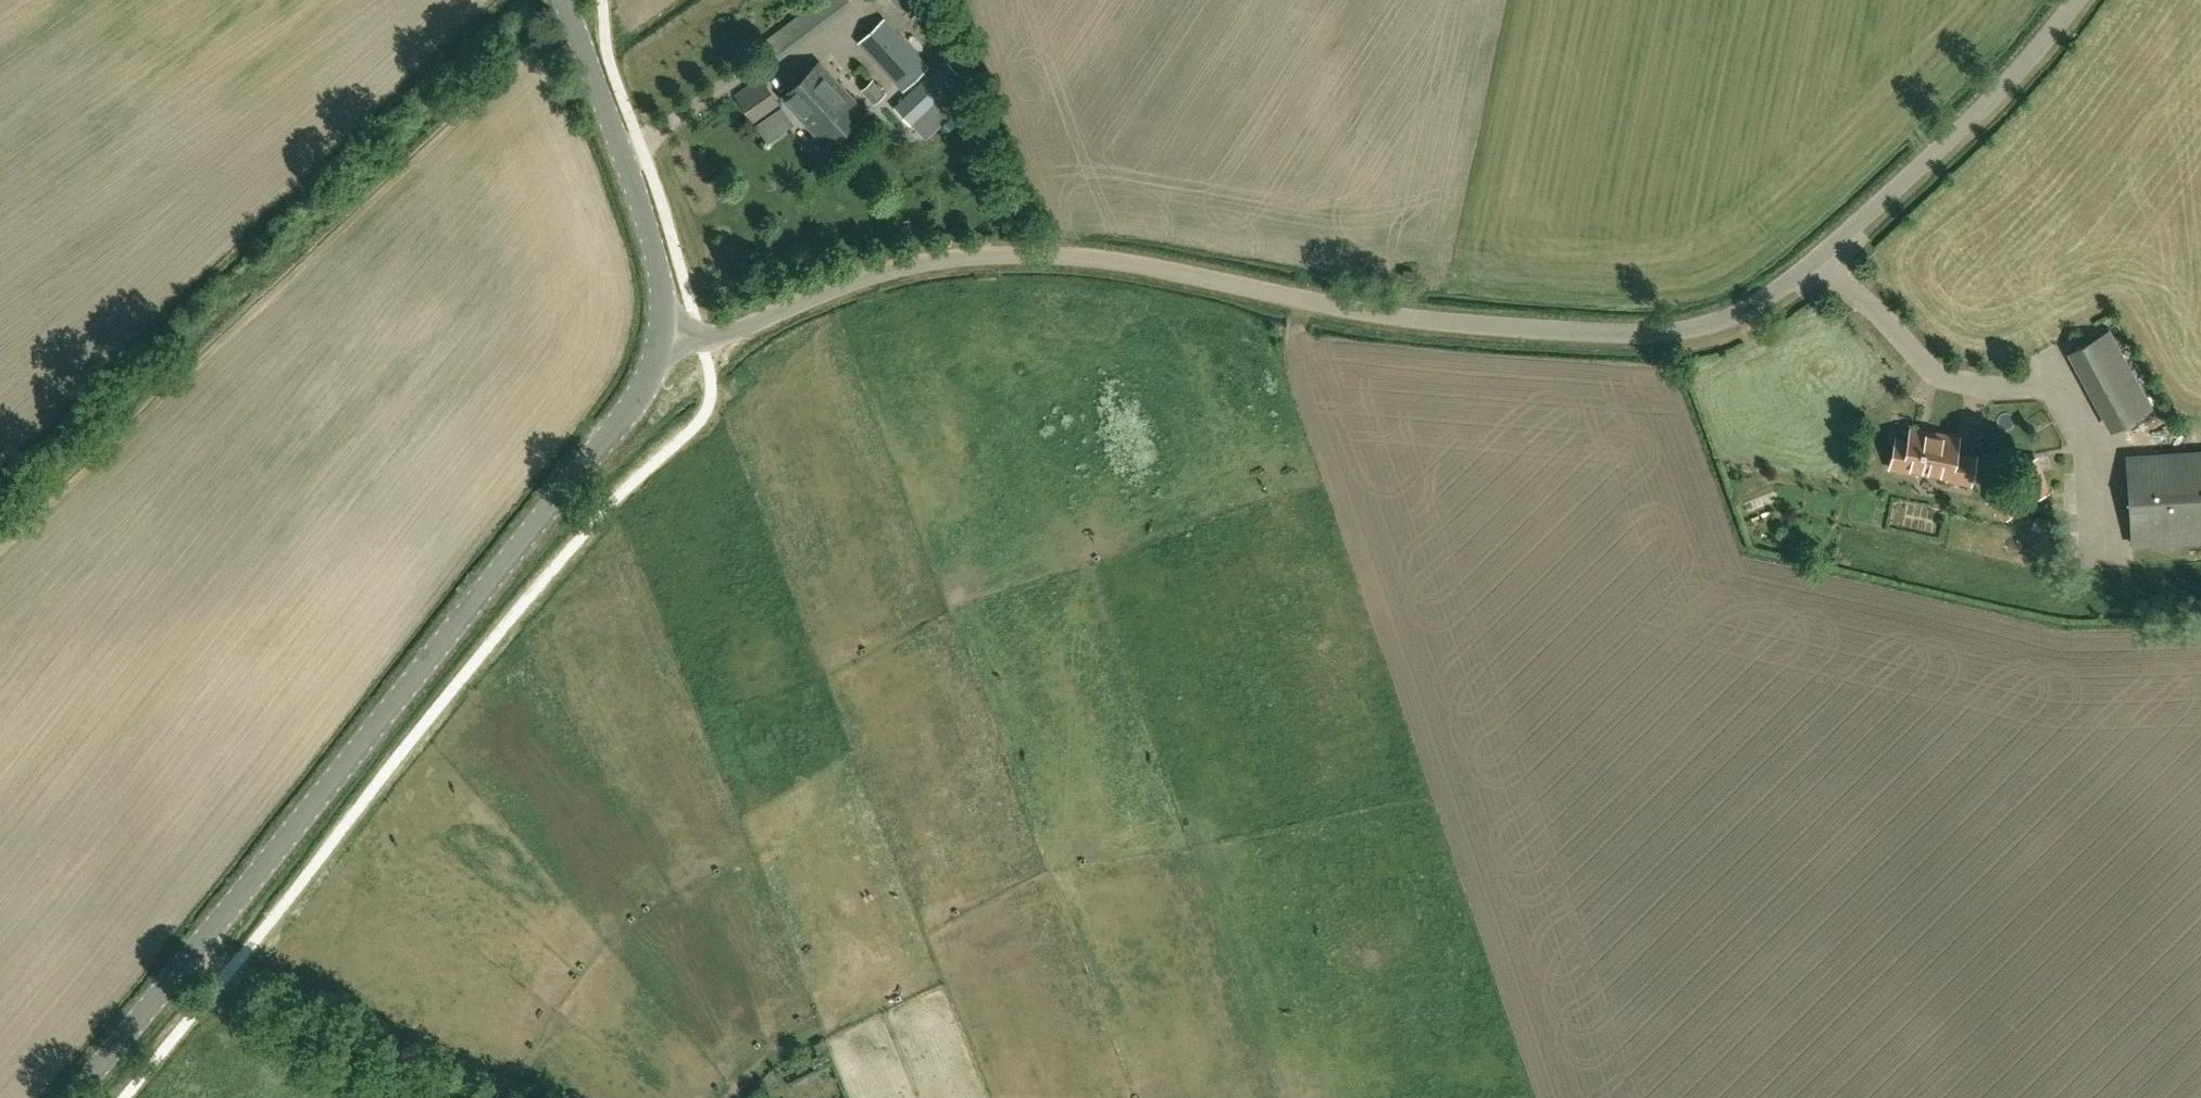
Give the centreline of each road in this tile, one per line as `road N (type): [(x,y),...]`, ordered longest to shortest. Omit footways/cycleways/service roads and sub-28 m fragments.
road 1 (unclassified): [(661,343),(734,333),(892,269),(969,258),(1137,266),(1345,310),(1527,330),(1640,335),(1718,325),(1775,297),(1882,207),(1975,119),(2078,0)]
road 2 (tertiary): [(70,1097),(623,421),(661,343)]
road 3 (tertiary): [(661,343),(656,257),(564,0)]

